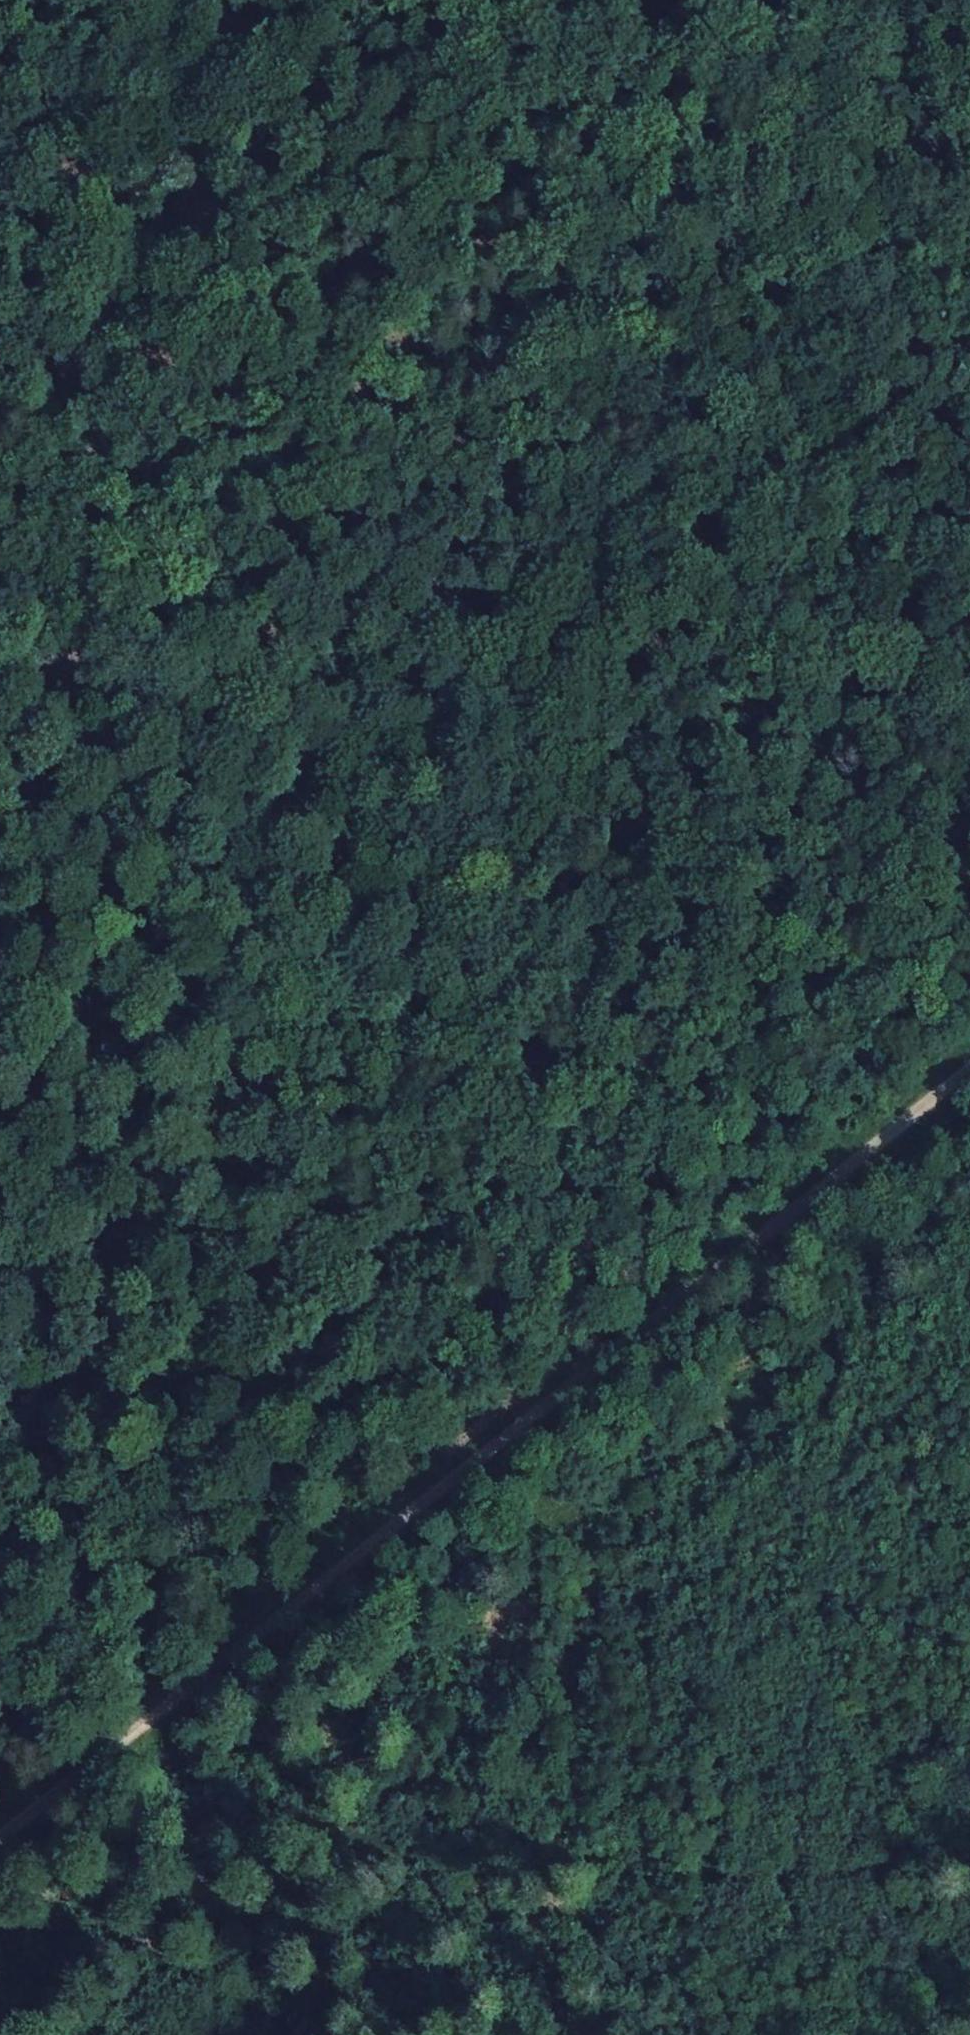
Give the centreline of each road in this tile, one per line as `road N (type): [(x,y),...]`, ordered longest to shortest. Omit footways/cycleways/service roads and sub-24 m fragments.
road 1 (track): [(613,1344),(0,1832)]
road 2 (track): [(969,1068),(613,1344)]

